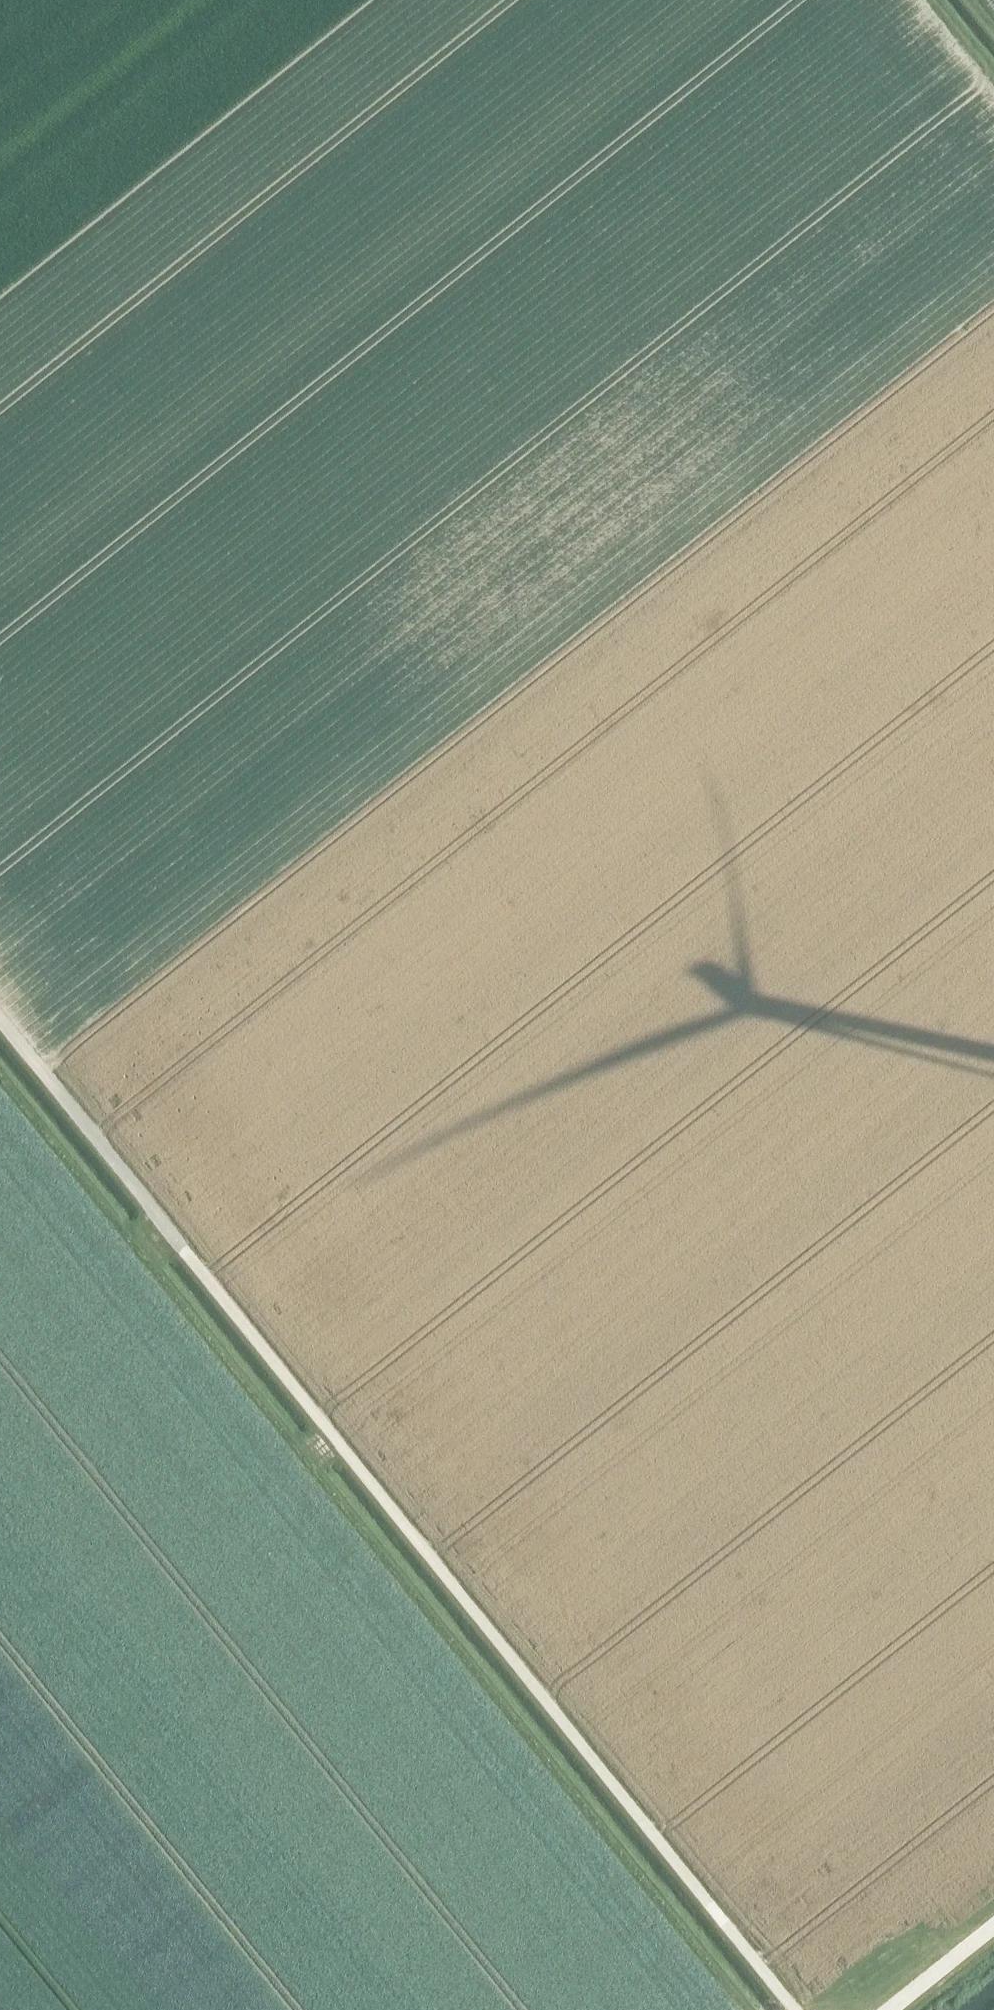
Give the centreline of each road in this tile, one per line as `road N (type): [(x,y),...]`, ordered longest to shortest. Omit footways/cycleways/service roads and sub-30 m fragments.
road 1 (unclassified): [(794,2009),(0,1022)]

